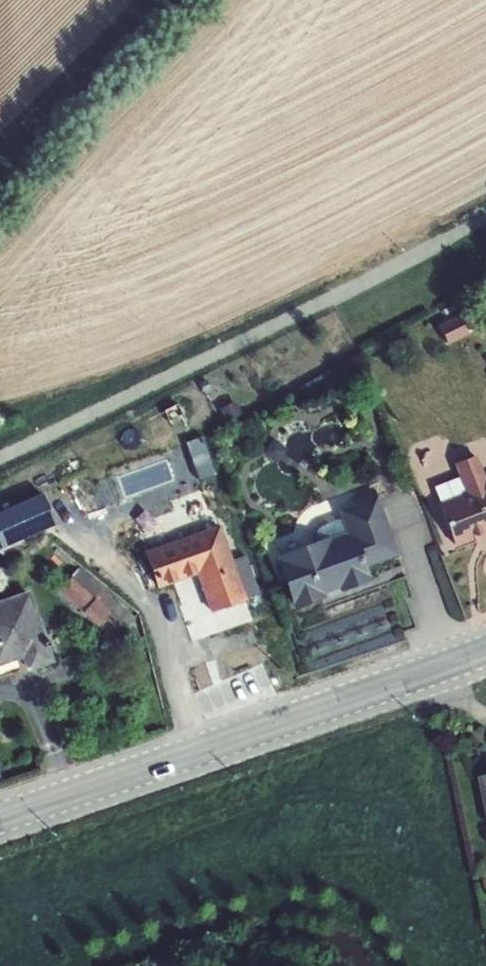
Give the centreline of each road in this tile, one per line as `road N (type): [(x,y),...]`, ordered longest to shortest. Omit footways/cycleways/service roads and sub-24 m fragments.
road 1 (secondary): [(0,820),(485,652)]

